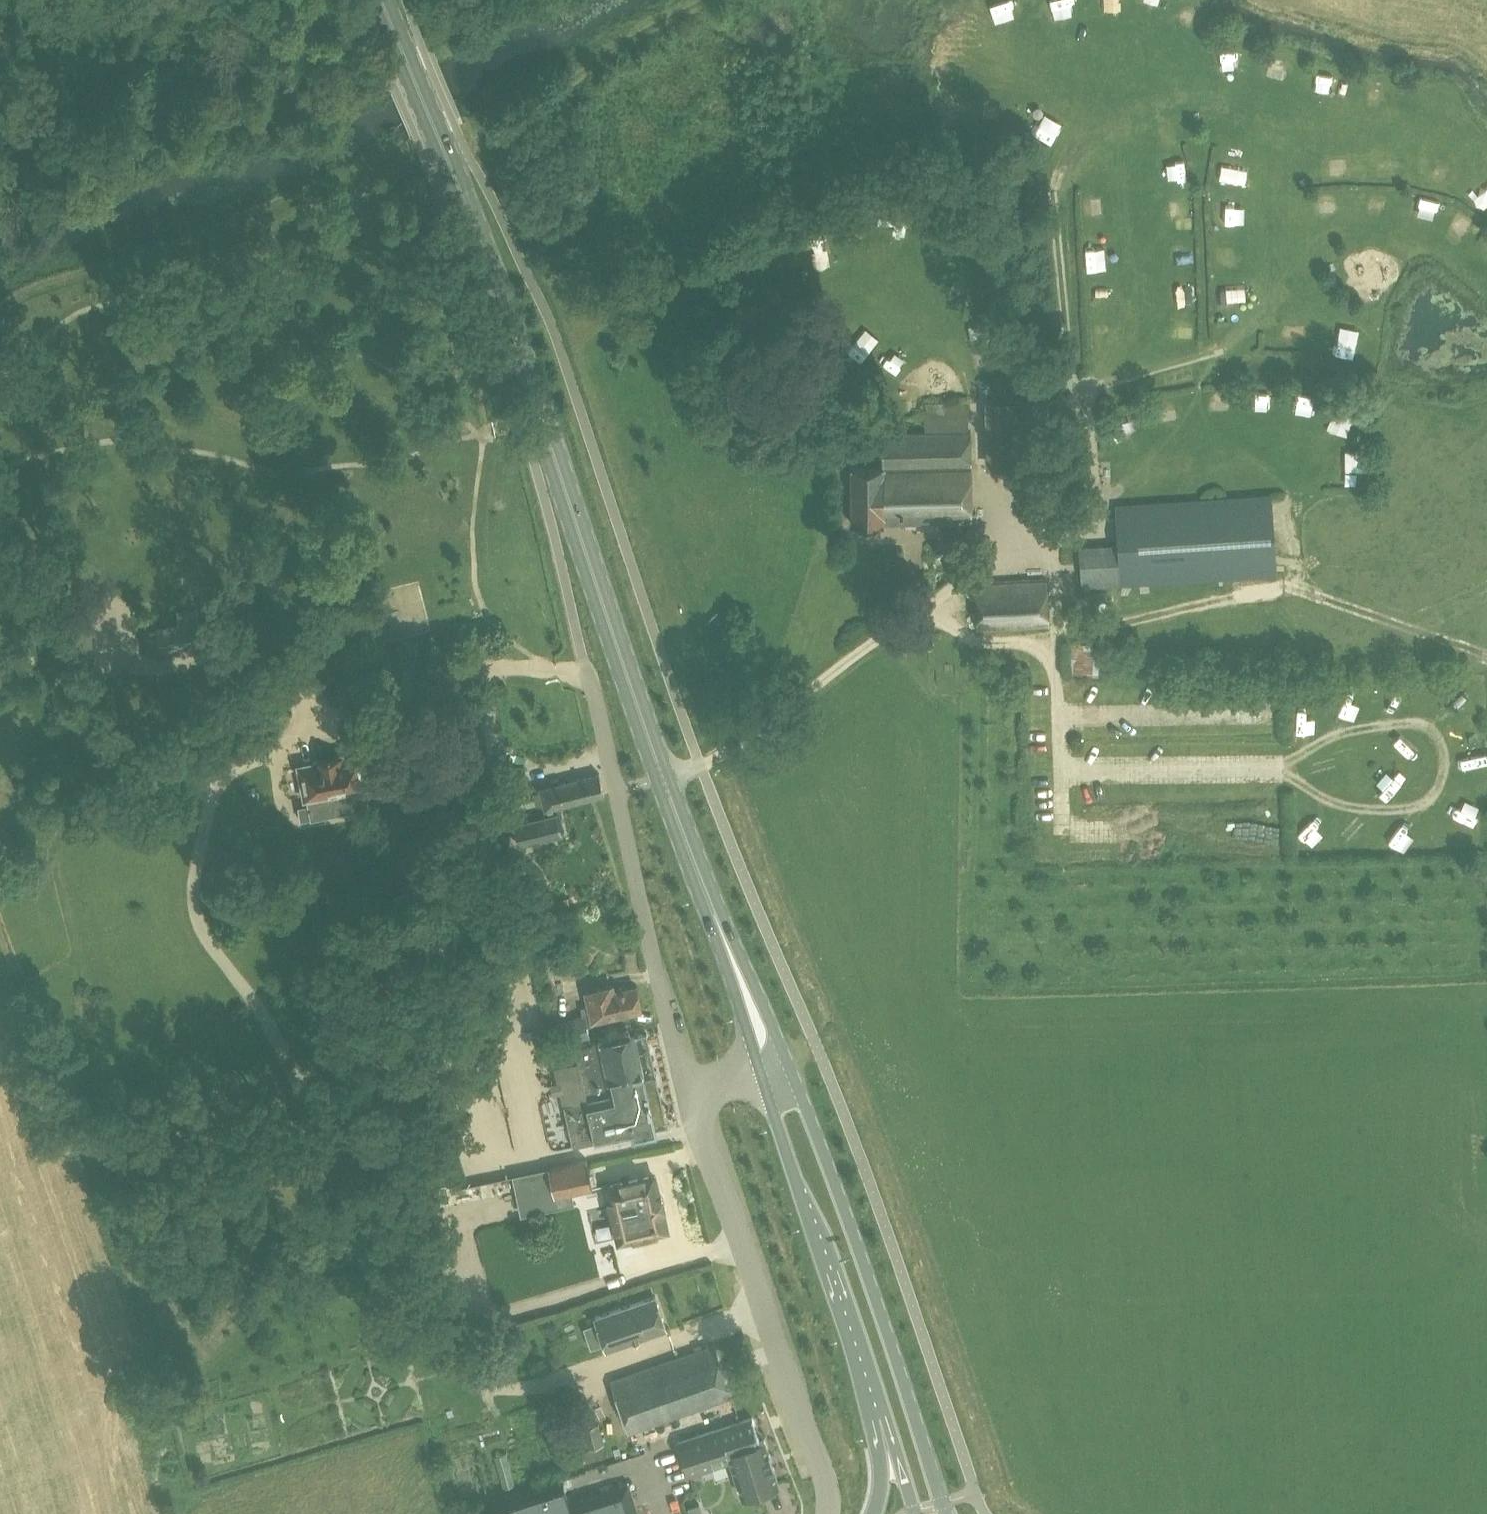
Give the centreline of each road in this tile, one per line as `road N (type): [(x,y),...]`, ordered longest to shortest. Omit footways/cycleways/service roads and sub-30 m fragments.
road 1 (primary): [(665,784),(499,293),(383,0)]
road 2 (primary): [(946,1513),(785,1055)]
road 3 (unclassified): [(685,1088),(831,1477),(834,1513)]
road 4 (unclassified): [(587,674),(685,1088)]
road 5 (track): [(1302,784),(1347,806),(1409,807),(1437,793),(1446,753),(1435,729),(1390,725),(1341,733),(1279,769)]
road 6 (primary): [(754,1065),(876,1401)]
road 7 (track): [(1078,510),(1064,181)]
road 8 (track): [(427,163),(713,0)]
road 9 (primary): [(785,1055),(665,784)]
road 10 (primary): [(665,784),(754,1065)]
road 11 (track): [(701,767),(919,609)]
road 12 (track): [(1059,716),(1278,713)]
road 13 (track): [(1060,772),(1279,769)]
road 14 (track): [(1058,624),(1097,629),(1269,592)]
road 15 (track): [(1028,543),(978,482),(969,363)]
road 16 (track): [(1042,647),(1055,677),(1061,836)]
road 17 (track): [(919,609),(1078,510)]
road 18 (track): [(1221,348),(1073,397)]
road 19 (track): [(919,609),(976,638),(1042,647)]

